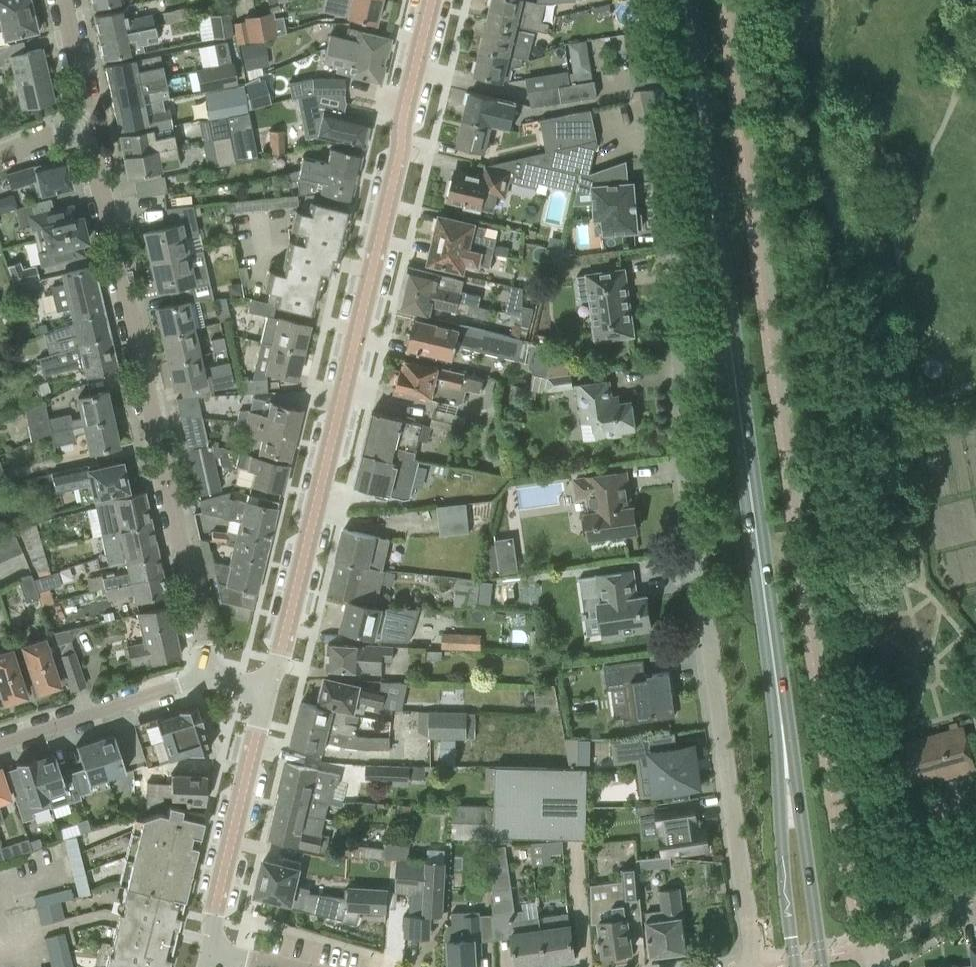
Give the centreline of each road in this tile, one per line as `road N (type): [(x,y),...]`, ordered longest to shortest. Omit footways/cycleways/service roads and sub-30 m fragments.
road 1 (residential): [(648,103),(672,439),(757,966)]
road 2 (secondary): [(682,0),(784,735)]
road 3 (residential): [(267,688),(358,332),(430,0)]
road 4 (residential): [(209,678),(88,116)]
road 5 (residential): [(212,952),(267,688)]
road 6 (secondary): [(823,966),(784,735)]
road 7 (secondary): [(784,735),(783,866),(795,966)]
road 8 (residential): [(0,743),(209,678)]
road 9 (residential): [(975,893),(863,950)]

